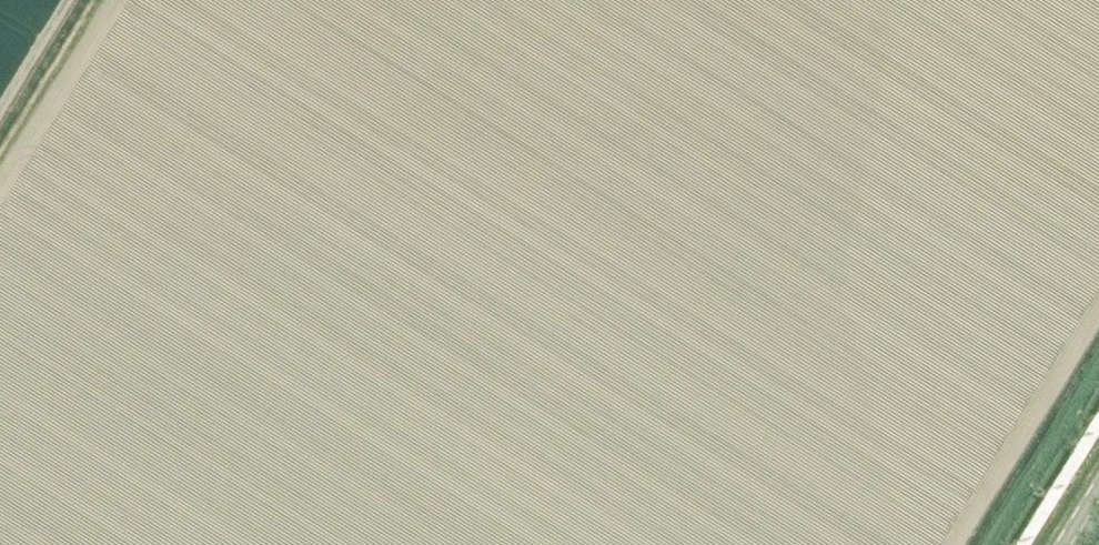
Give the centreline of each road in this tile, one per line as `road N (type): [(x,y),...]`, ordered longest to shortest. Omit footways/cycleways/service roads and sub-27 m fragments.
road 1 (track): [(1098,315),(956,544)]
road 2 (track): [(109,0),(0,179)]

